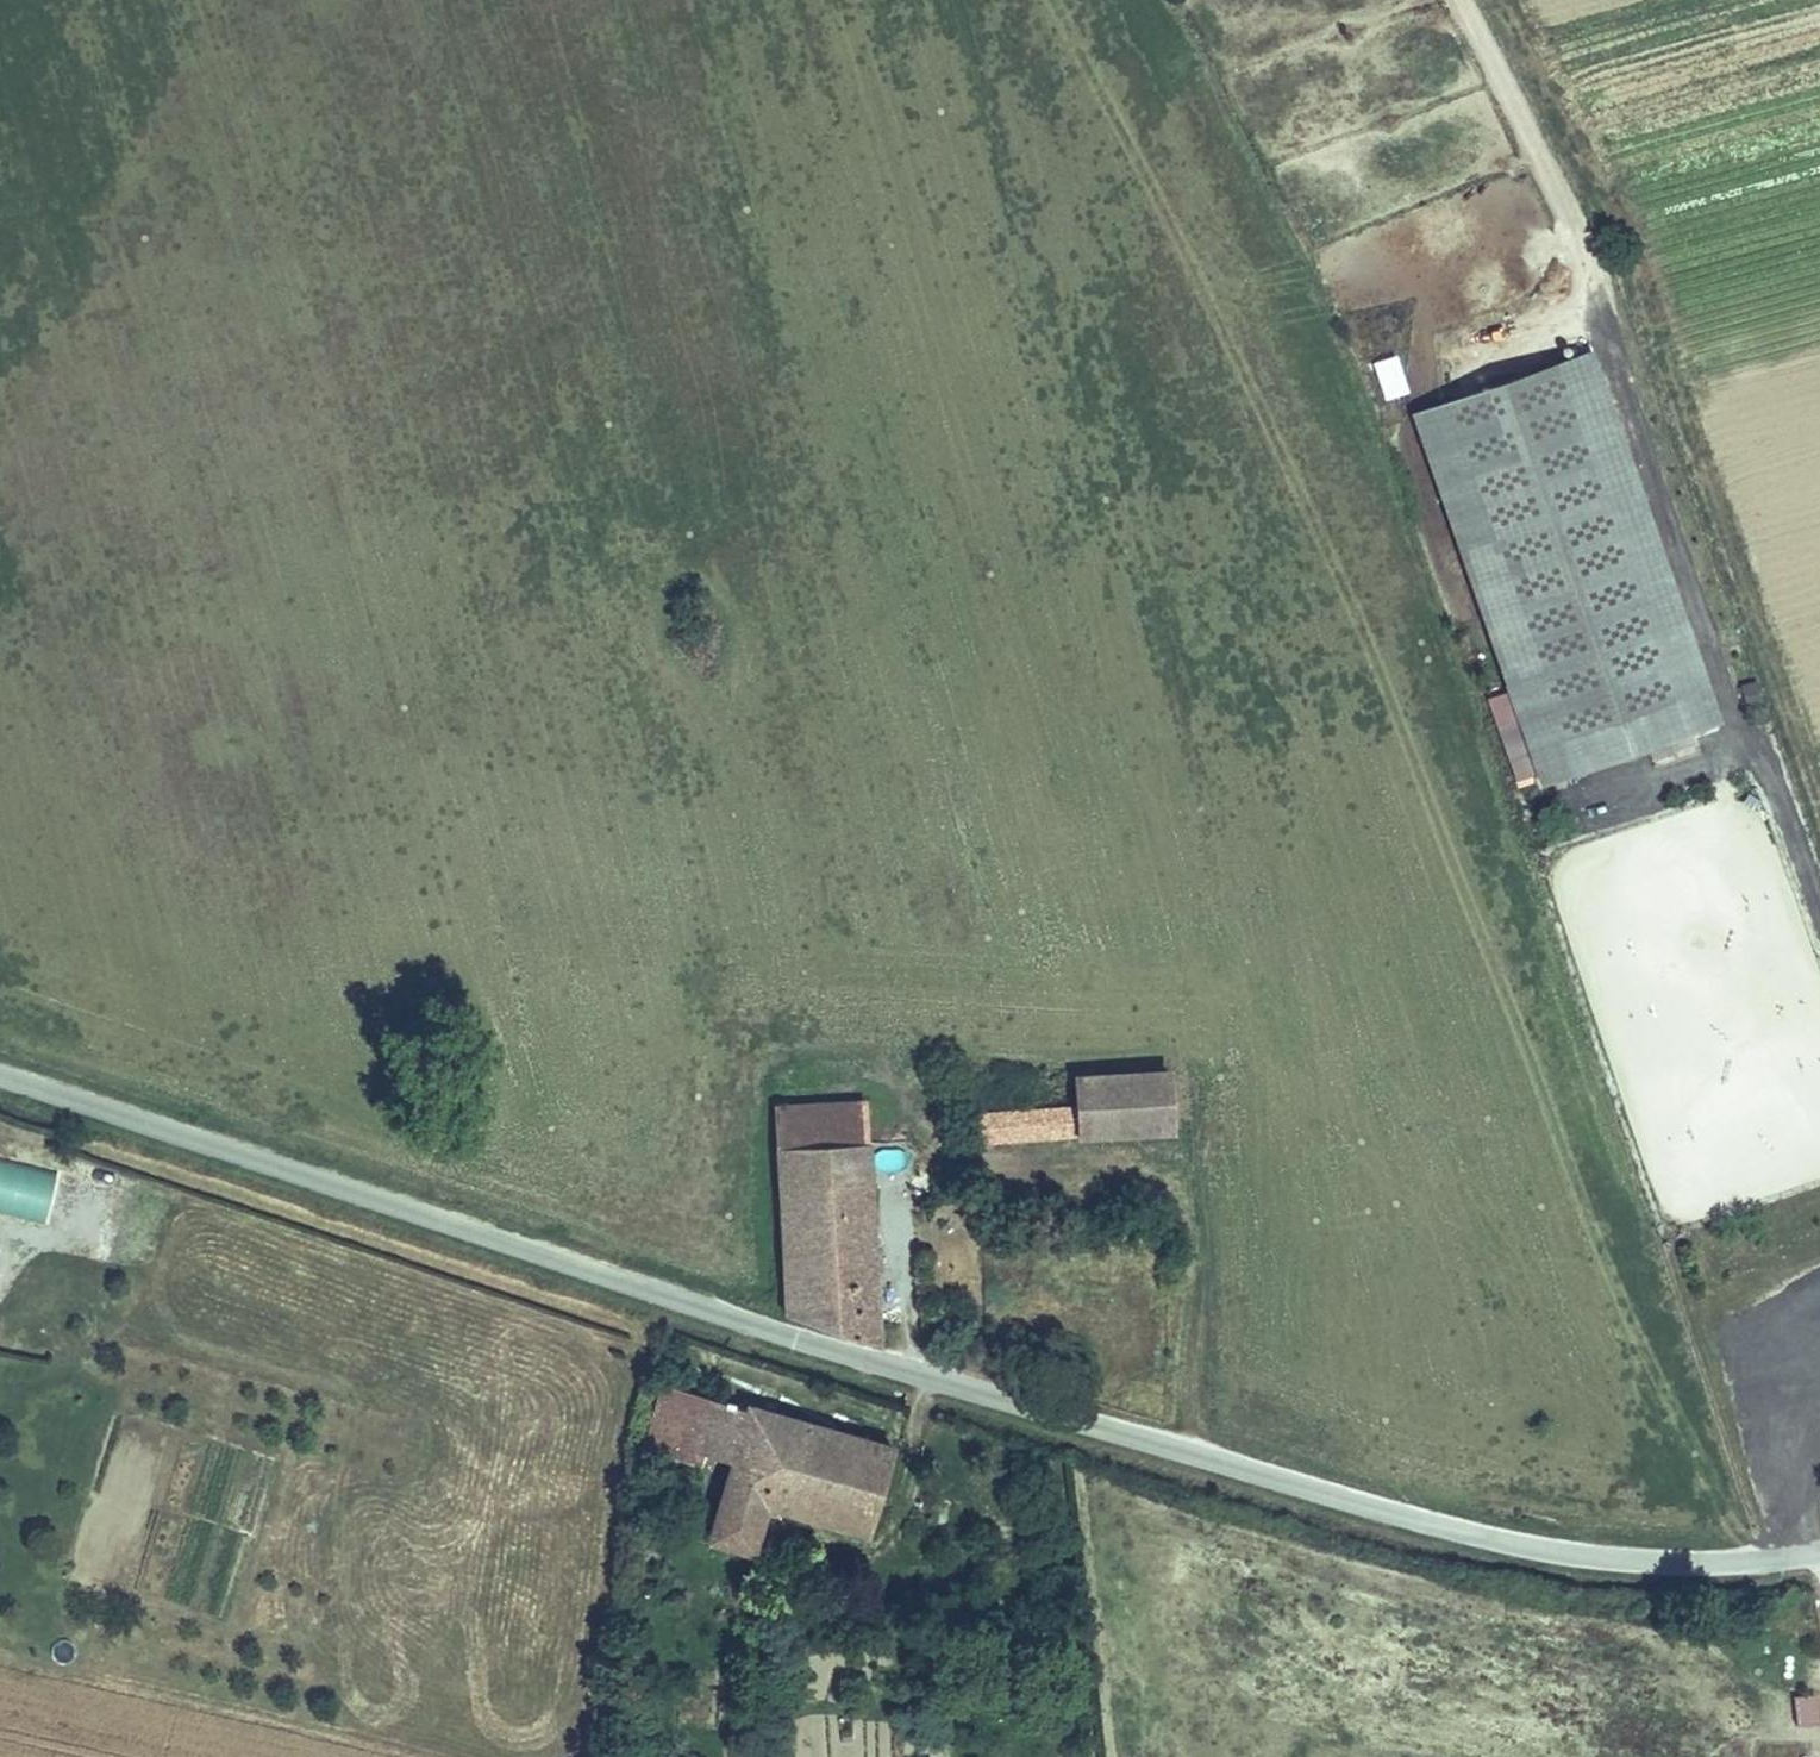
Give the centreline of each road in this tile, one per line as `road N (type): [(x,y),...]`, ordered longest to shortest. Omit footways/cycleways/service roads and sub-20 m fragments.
road 1 (unclassified): [(1819,1554),(1655,1562),(1428,1525),(924,1374),(0,1076)]
road 2 (track): [(1452,0),(1598,291),(1819,914)]

